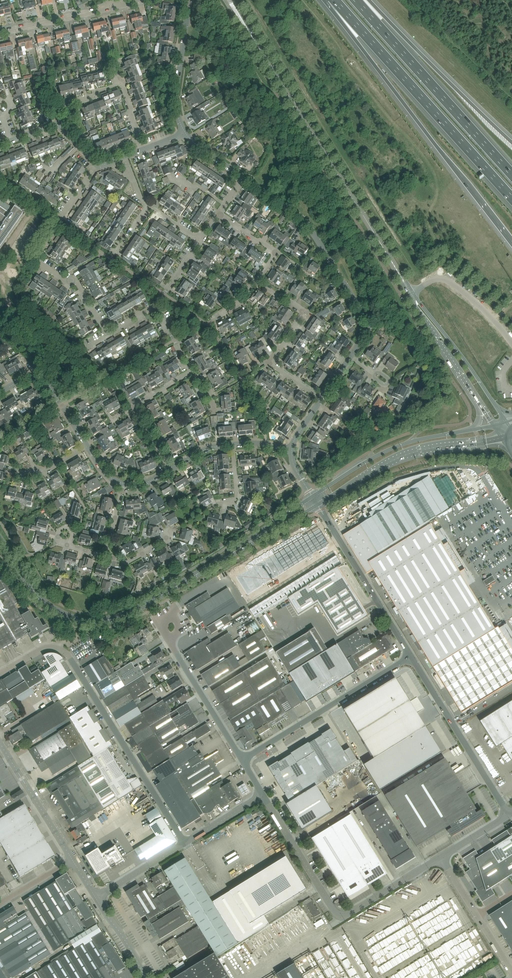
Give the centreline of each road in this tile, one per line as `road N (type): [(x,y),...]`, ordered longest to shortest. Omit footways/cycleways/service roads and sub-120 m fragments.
road 1 (secondary): [(411,293),(246,28)]
road 2 (motorway): [(334,0),(355,39),(511,242)]
road 3 (unclassified): [(185,843),(62,651),(43,648),(0,672)]
road 4 (secondary): [(240,548),(123,617),(100,622),(53,609),(0,539)]
road 5 (motorway): [(336,0),(511,196)]
road 6 (tertiary): [(263,795),(340,915),(441,857)]
road 7 (motorway): [(511,176),(354,0)]
road 8 (residential): [(350,357),(366,320),(306,222),(245,178)]
road 9 (residential): [(107,335),(73,279),(65,282),(35,255),(97,164)]
road 10 (secondary): [(318,505),(414,452),(505,437)]
road 11 (motorway): [(511,142),(370,0)]
road 12 (unclassified): [(243,761),(411,656)]
road 13 (unclassified): [(508,815),(411,656)]
road 14 (unclassified): [(411,656),(318,505)]
road 15 (unclassified): [(243,761),(162,631),(173,611)]
road 16 (secondary): [(470,430),(400,445),(312,497)]
road 17 (residential): [(321,399),(274,364),(301,309),(257,282)]
road 18 (secondary): [(507,421),(411,293)]
road 19 (tertiary): [(72,861),(0,745)]
road 20 (residential): [(185,133),(176,90),(189,0)]
road 21 (residential): [(87,445),(40,379),(29,375),(0,391)]
road 22 (secondary): [(411,293),(477,397)]

